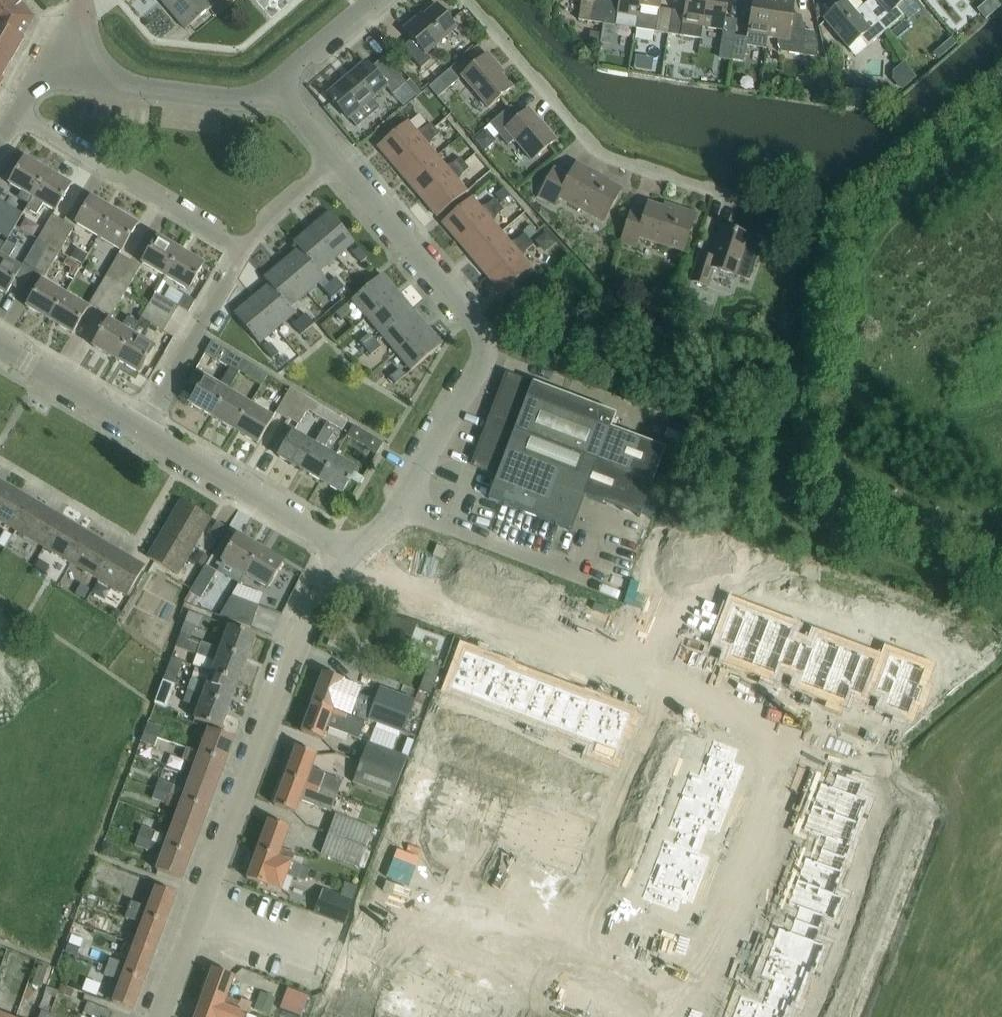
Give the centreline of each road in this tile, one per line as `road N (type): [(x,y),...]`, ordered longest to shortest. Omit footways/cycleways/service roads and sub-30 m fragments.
road 1 (unclassified): [(158,1016),(318,597),(349,550)]
road 2 (residential): [(349,550),(384,525),(485,348),(481,330),(337,158)]
road 3 (residential): [(762,206),(600,160),(468,0)]
road 4 (residential): [(485,612),(813,733)]
road 5 (residential): [(705,1016),(813,733)]
road 6 (residential): [(378,919),(627,1004),(635,1016)]
road 7 (residential): [(242,248),(18,113)]
road 8 (residential): [(349,550),(143,429)]
road 9 (residential): [(73,74),(241,98),(283,92)]
road 10 (residential): [(143,429),(242,248)]
road 11 (residential): [(143,429),(0,345)]
road 12 (residential): [(242,248),(337,158)]
road 13 (residential): [(283,92),(293,65),(370,0)]

